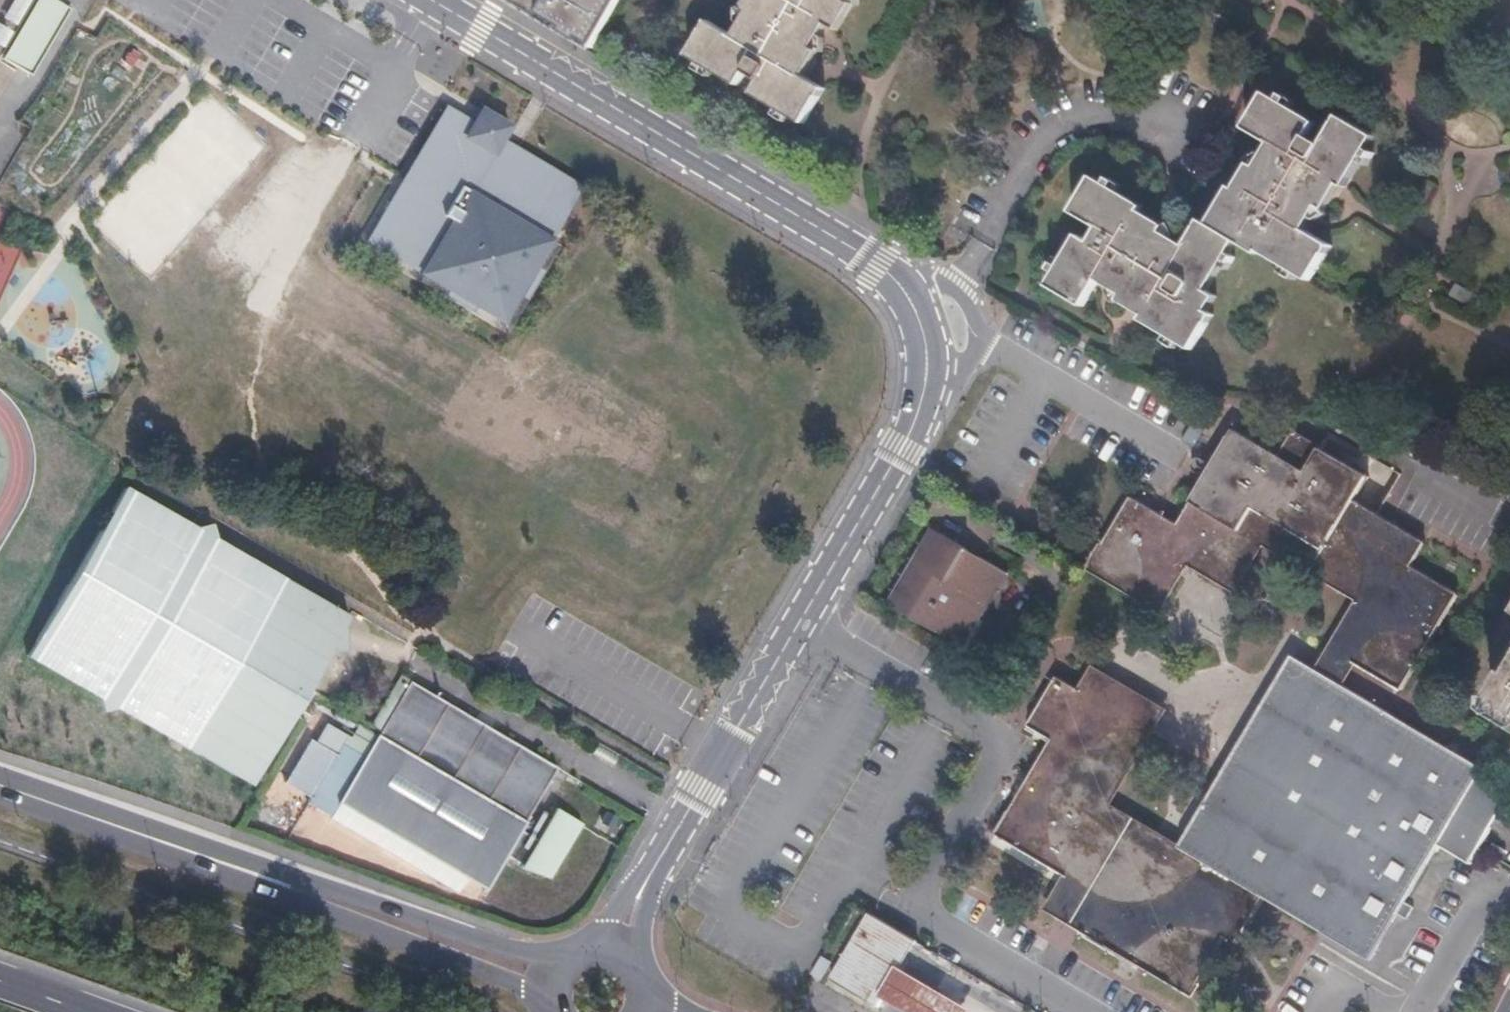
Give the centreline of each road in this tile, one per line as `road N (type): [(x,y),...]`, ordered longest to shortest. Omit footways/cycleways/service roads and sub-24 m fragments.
road 1 (residential): [(432,0),(880,268),(918,318),(925,353),(917,420),(652,872)]
road 2 (primary): [(560,952),(494,945),(151,837)]
road 3 (primary): [(151,837),(483,967),(540,1002)]
road 4 (primary): [(151,837),(0,784)]

